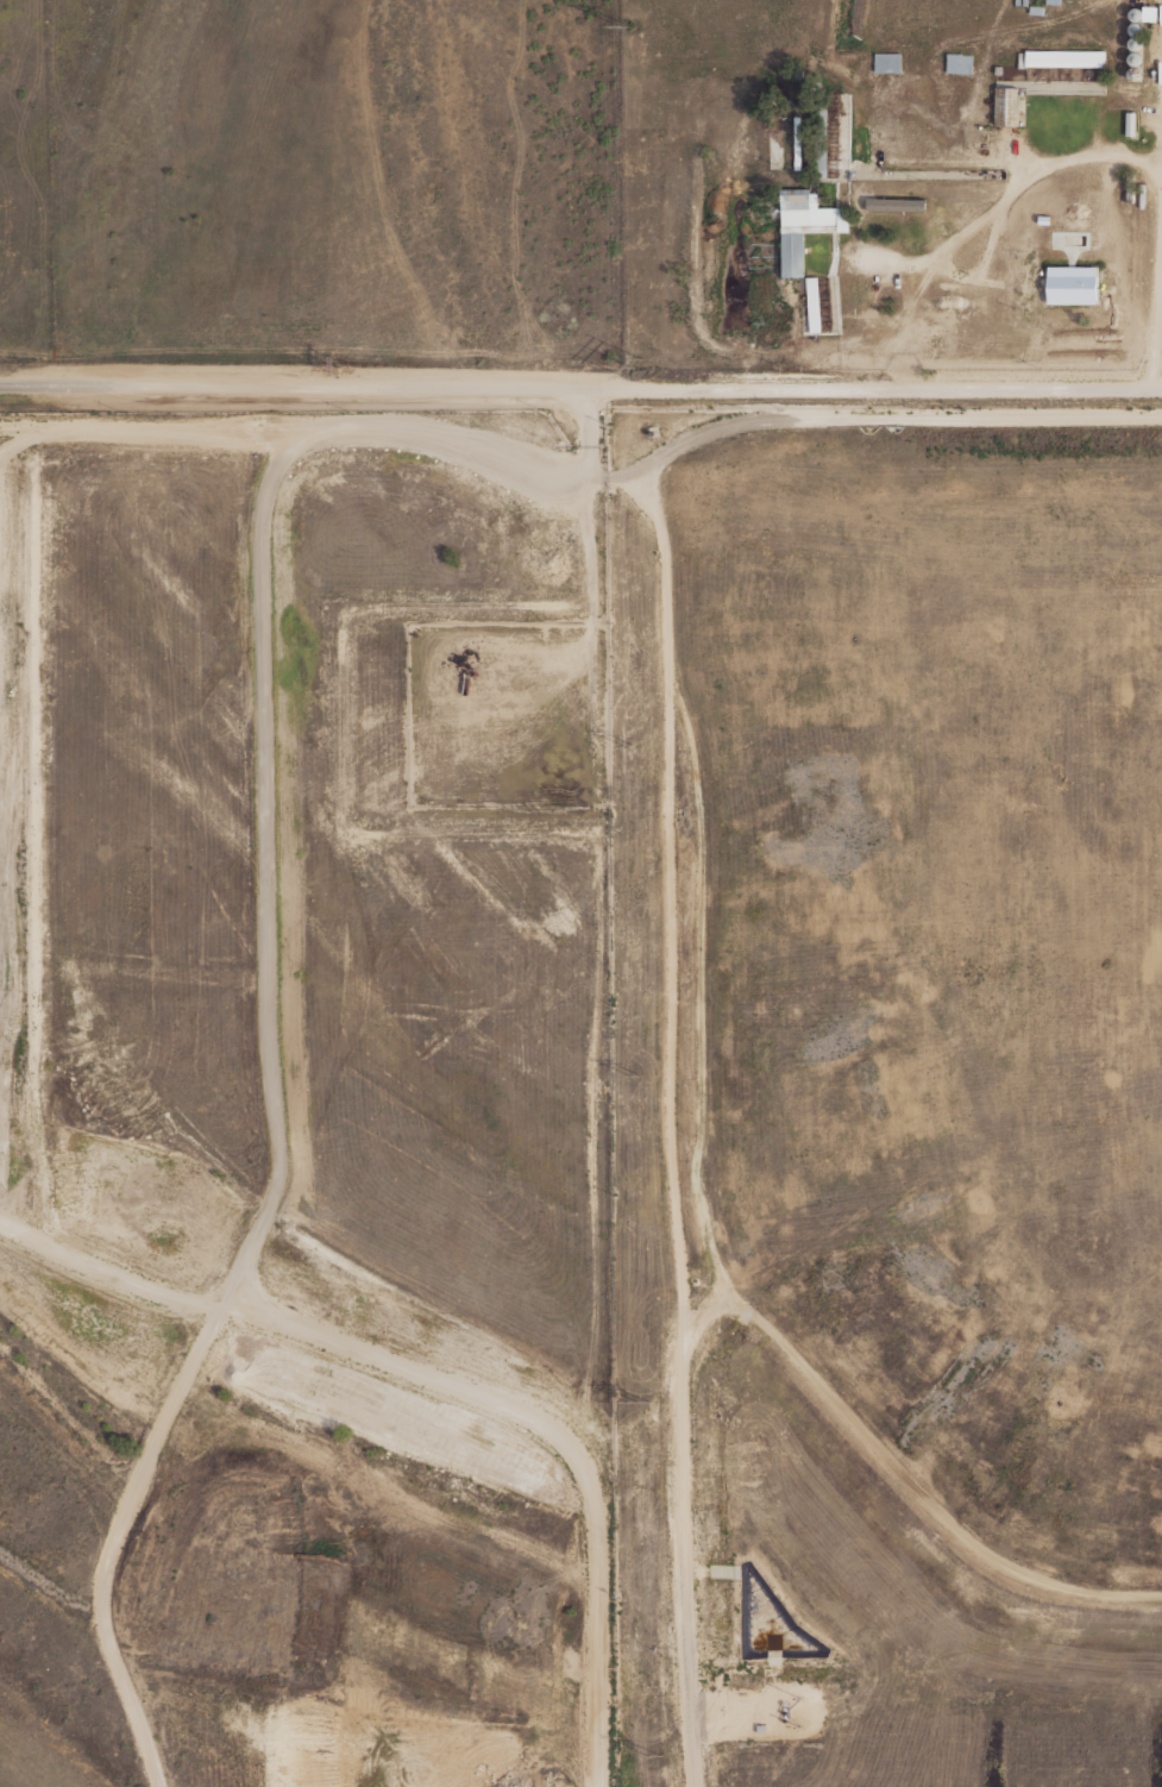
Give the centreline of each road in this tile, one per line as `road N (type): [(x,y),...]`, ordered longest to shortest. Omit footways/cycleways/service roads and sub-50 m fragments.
road 1 (track): [(10,447),(33,458),(37,1087),(24,1230),(103,1274),(184,1302),(257,1312),(482,1399),(564,1448),(589,1513),(602,1692),(597,1786)]
road 2 (track): [(577,490),(615,475),(645,496),(665,543),(668,1127),(683,1328)]
road 3 (residential): [(133,432),(264,440),(279,466),(262,522),(260,559),(272,1085)]
road 4 (residential): [(155,1786),(101,1624),(102,1593),(159,1416),(262,1221),(275,1175),(272,1085)]
road 5 (track): [(668,683),(690,734),(701,805),(696,1179),(728,1288),(683,1328)]
road 6 (residential): [(0,387),(605,387)]
road 7 (track): [(264,440),(388,431),(450,439),(577,490),(590,540),(599,759)]
road 8 (track): [(615,475),(741,420),(802,412),(1161,417)]
road 9 (track): [(728,1288),(854,1431),(974,1548),(1078,1598),(1161,1599)]
road 10 (residential): [(605,387),(1161,388)]
road 11 (track): [(1045,169),(1010,150),(974,109),(1002,0)]

